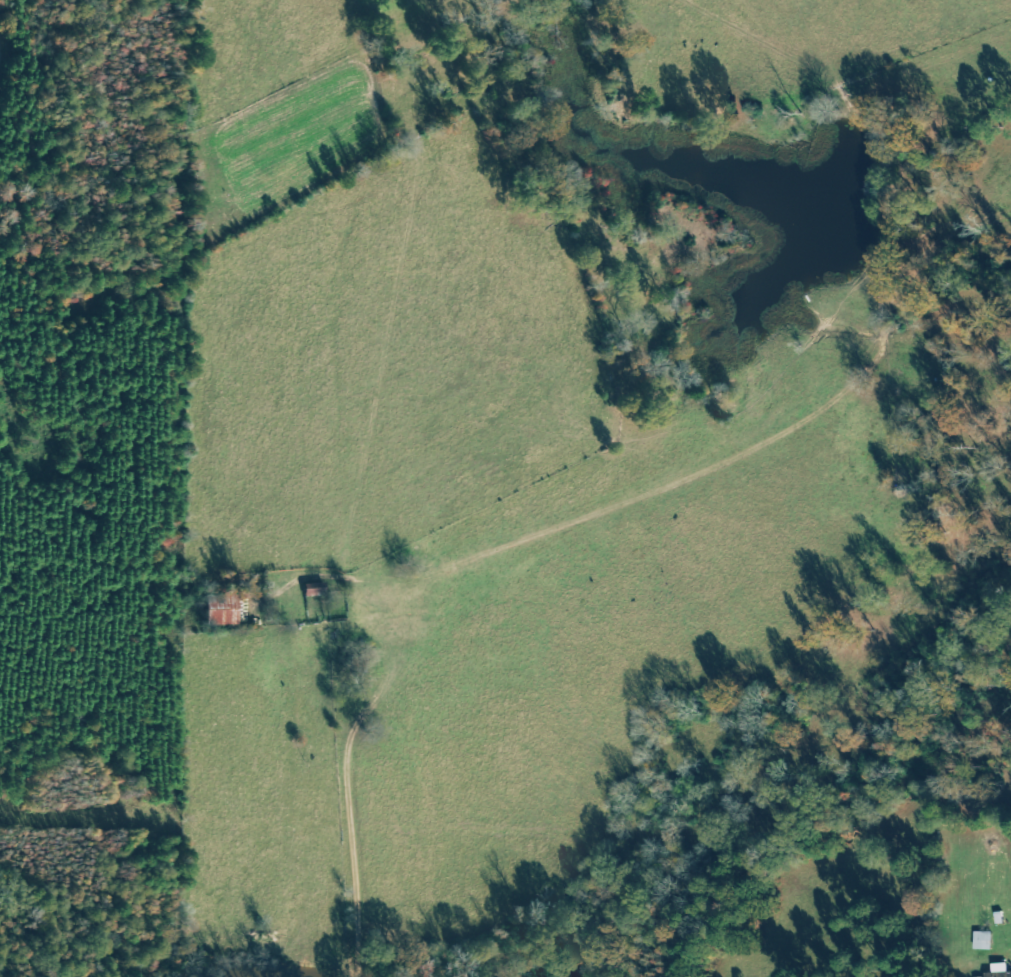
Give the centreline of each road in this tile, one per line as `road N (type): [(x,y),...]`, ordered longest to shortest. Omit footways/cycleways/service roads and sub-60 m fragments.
road 1 (residential): [(356,976),(347,767),(377,715),(376,647),(354,565)]

